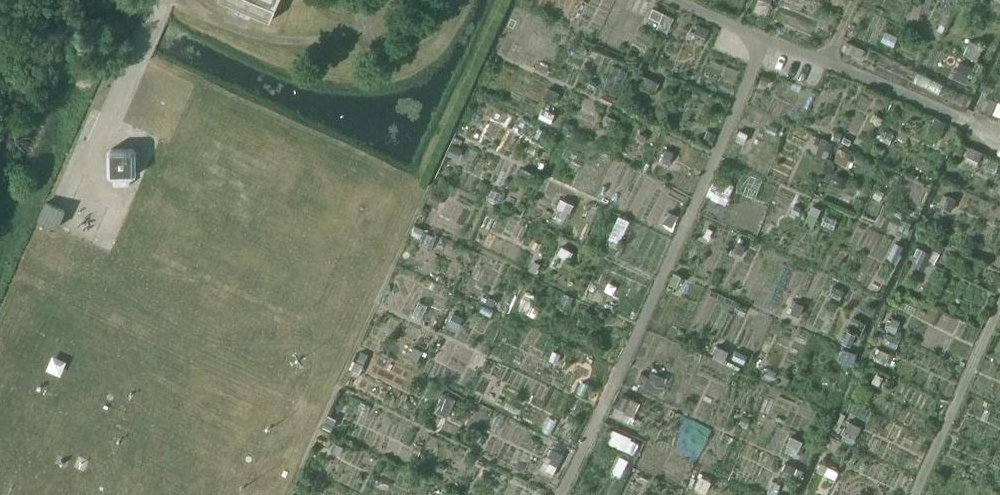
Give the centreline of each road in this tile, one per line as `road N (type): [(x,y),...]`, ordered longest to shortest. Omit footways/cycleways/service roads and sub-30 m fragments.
road 1 (track): [(562,494),(770,42)]
road 2 (track): [(999,138),(770,42)]
road 3 (track): [(999,308),(920,494)]

